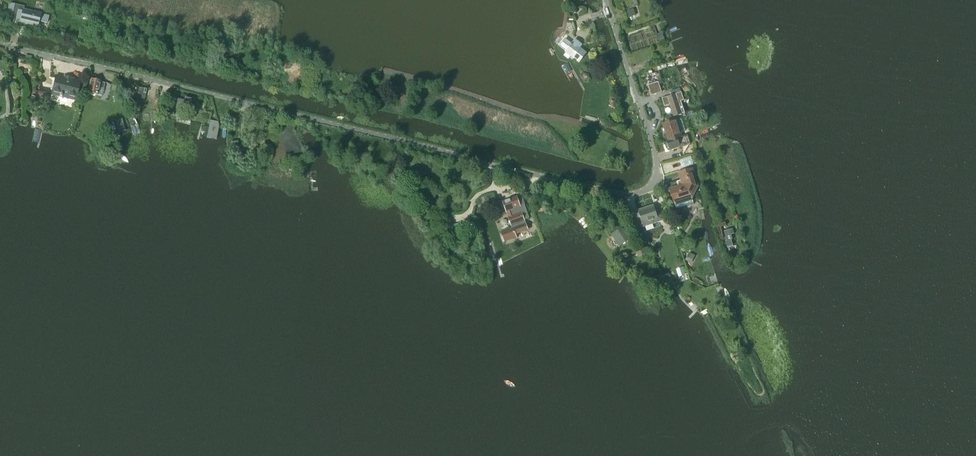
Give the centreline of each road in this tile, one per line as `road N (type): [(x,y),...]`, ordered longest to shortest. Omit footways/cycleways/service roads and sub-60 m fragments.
road 1 (residential): [(608,0),(656,156),(653,181),(633,195),(0,44)]

